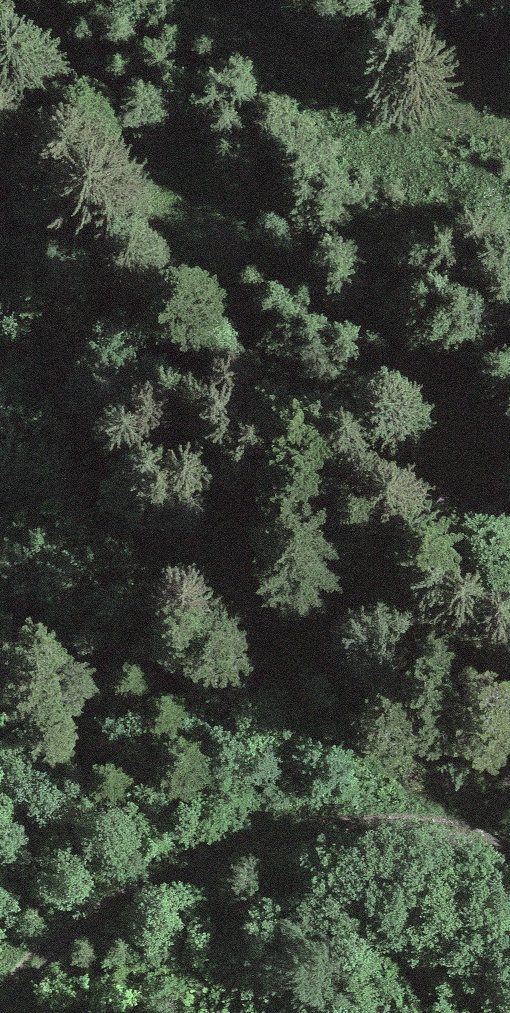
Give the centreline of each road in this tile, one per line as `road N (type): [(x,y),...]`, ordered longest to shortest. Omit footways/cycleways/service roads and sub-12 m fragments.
road 1 (track): [(423,817),(93,468),(0,334)]
road 2 (track): [(509,853),(423,817),(325,821),(116,905),(0,997)]
road 3 (track): [(509,140),(382,100),(240,0)]

